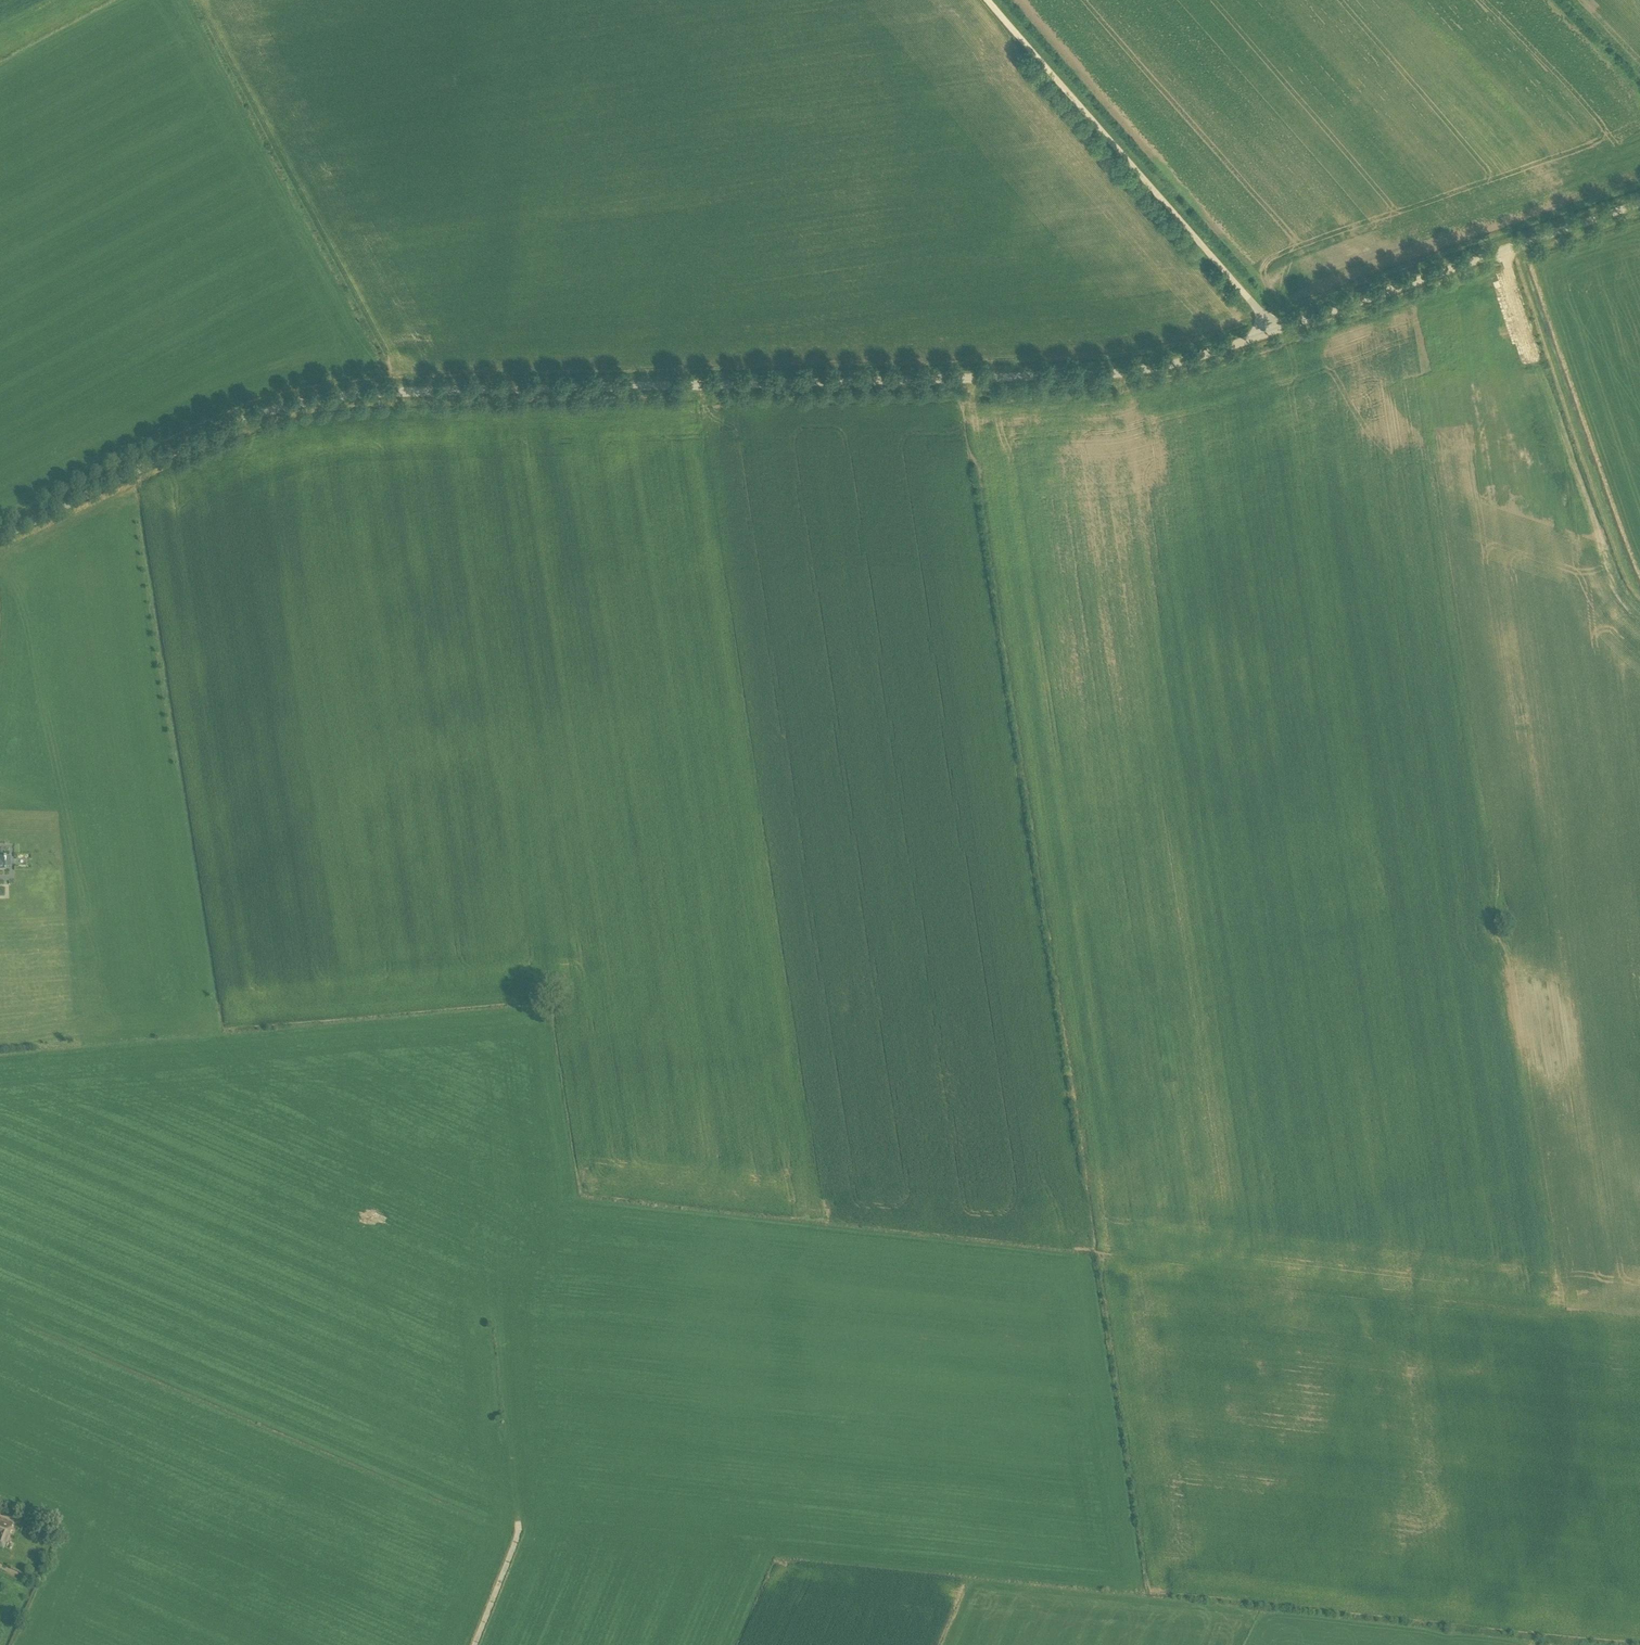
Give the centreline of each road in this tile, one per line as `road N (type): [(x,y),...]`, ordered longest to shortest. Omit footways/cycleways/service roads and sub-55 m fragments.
road 1 (unclassified): [(0,538),(247,421),(331,399),(1124,375),(1277,330)]
road 2 (unclassified): [(992,0),(1277,330)]
road 3 (unclassified): [(1277,330),(1639,206)]
road 4 (track): [(1510,250),(1639,607)]

